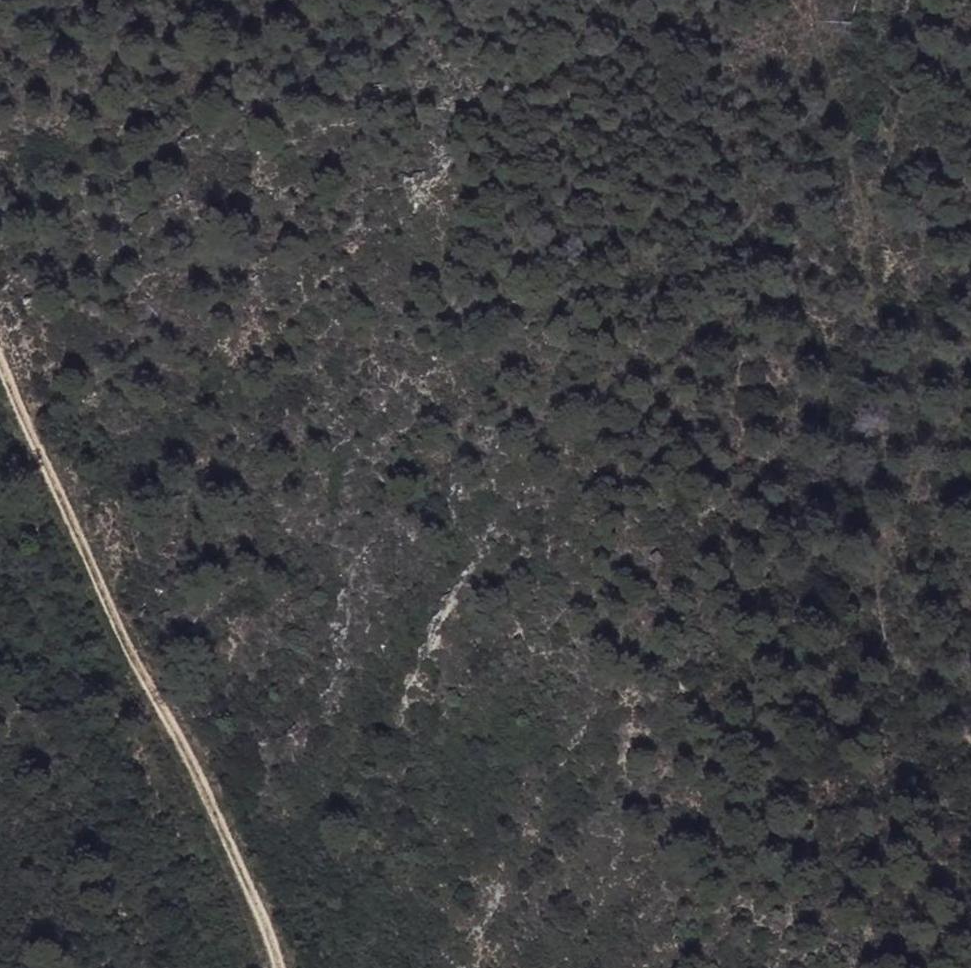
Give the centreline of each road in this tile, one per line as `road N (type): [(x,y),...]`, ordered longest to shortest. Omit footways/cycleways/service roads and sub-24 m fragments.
road 1 (track): [(277,967),(244,876),(0,369)]

